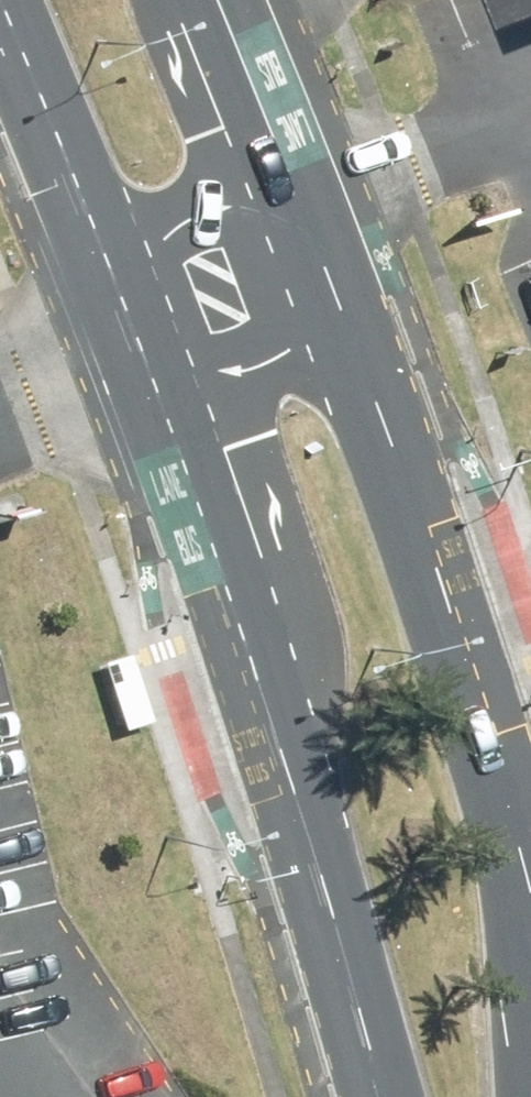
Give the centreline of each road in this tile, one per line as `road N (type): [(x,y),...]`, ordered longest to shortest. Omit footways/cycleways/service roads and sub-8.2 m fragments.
road 1 (secondary): [(383,1096),(338,926),(126,333)]
road 2 (secondary): [(312,244),(465,663),(530,908)]
road 3 (secondary): [(126,333),(0,3)]
road 4 (secondary): [(206,0),(312,244)]
road 5 (secondary): [(312,244),(279,322),(238,353),(126,333)]
road 6 (secondary): [(126,333),(147,277),(188,237),(214,230),(312,244)]

